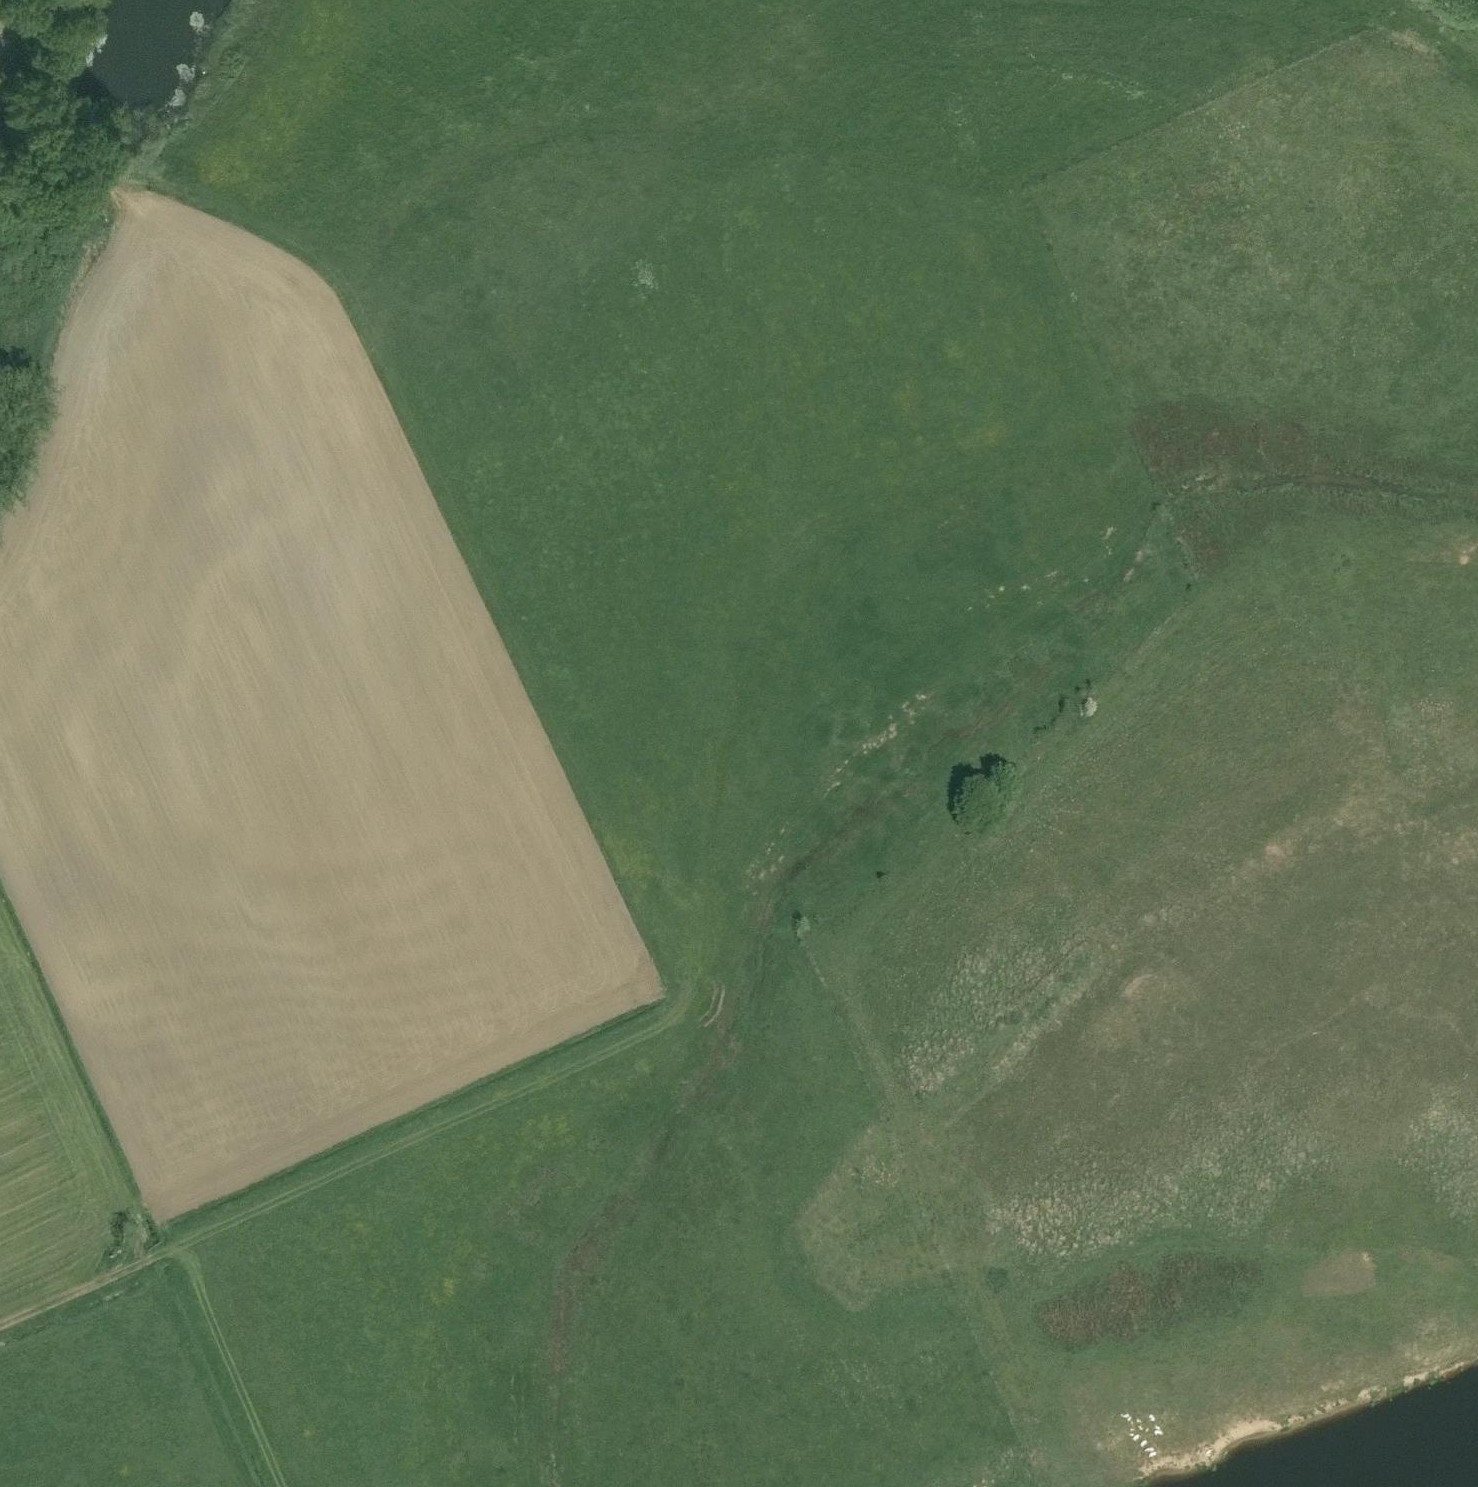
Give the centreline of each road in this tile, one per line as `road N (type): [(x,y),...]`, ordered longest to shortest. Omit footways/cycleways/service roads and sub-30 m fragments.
road 1 (track): [(0,94),(104,176),(124,184),(154,176)]
road 2 (track): [(0,1324),(157,1255)]

